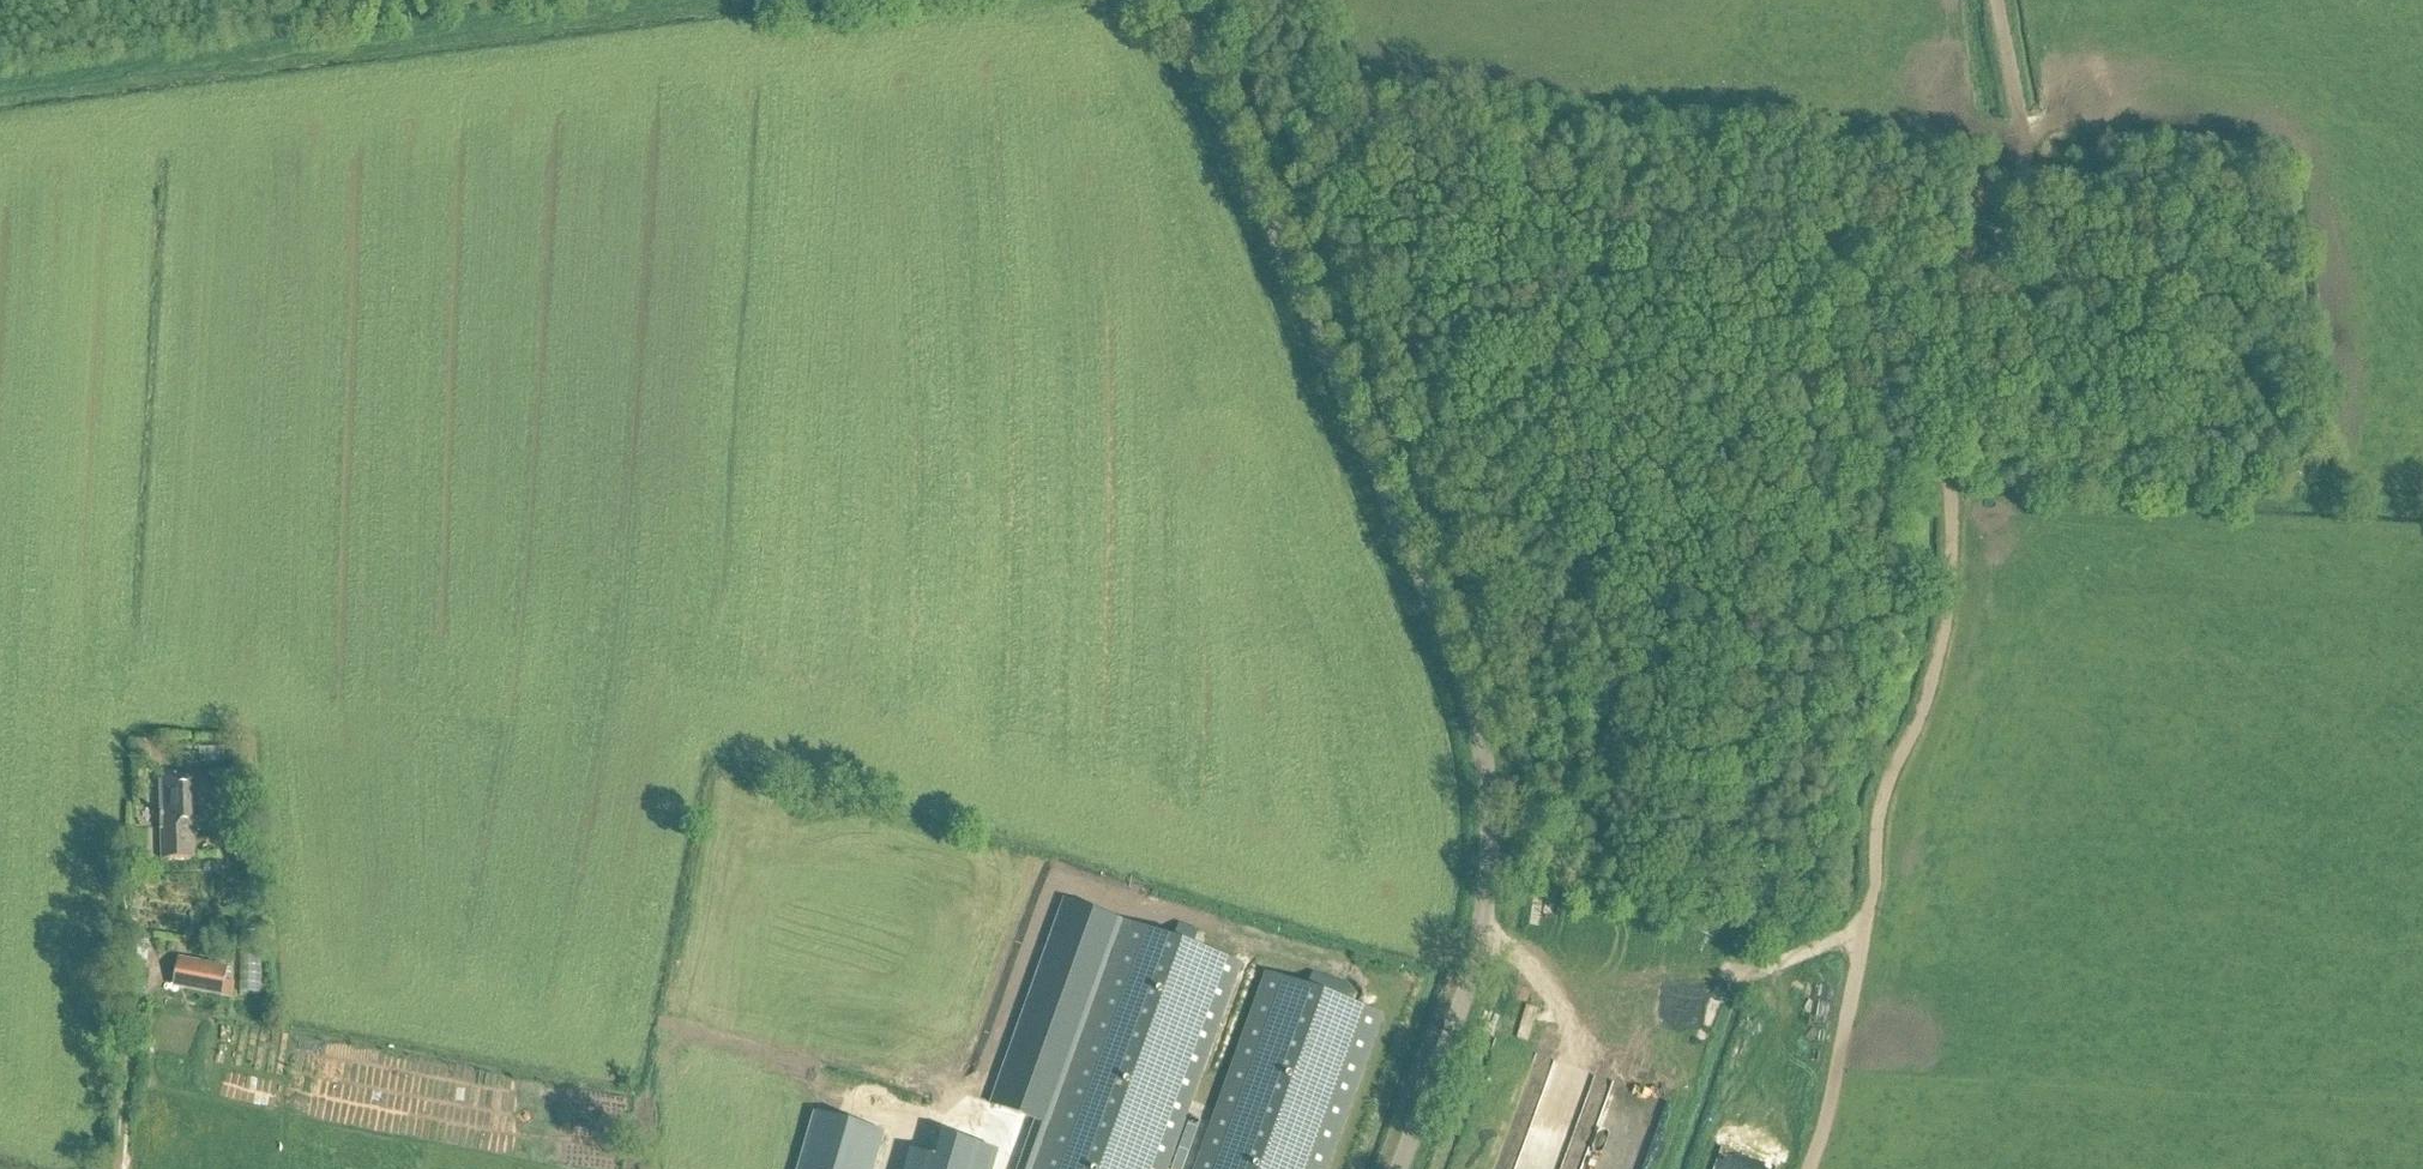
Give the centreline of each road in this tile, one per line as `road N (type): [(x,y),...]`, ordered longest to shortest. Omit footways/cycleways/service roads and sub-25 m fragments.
road 1 (unclassified): [(1396,1168),(1459,1012),(1486,915),(1495,832),(1491,748),(1455,637),(1173,0)]
road 2 (track): [(1997,0),(2020,130),(2018,178),(1947,425),(1951,610),(1910,751),(1879,813),(1876,884),(1811,1168)]
road 3 (track): [(117,1168),(135,989)]

